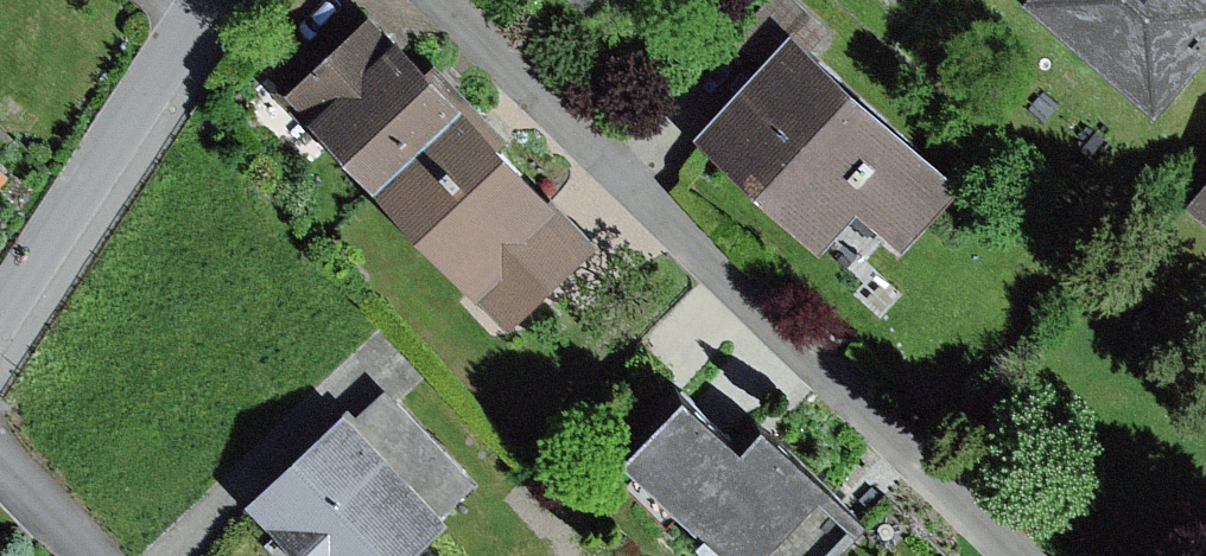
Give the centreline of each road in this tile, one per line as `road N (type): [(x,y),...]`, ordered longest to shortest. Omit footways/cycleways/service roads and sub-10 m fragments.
road 1 (residential): [(213,0),(0,320)]

